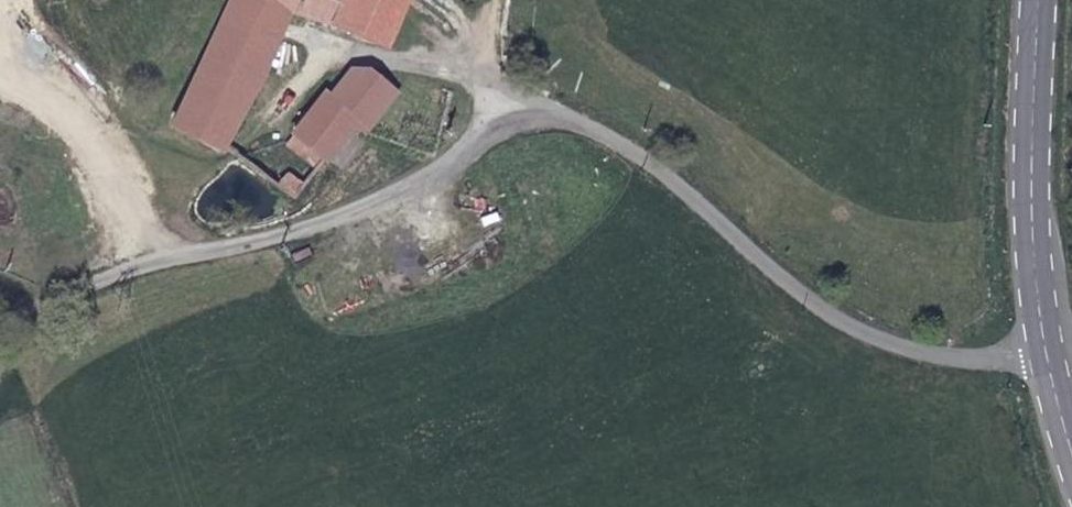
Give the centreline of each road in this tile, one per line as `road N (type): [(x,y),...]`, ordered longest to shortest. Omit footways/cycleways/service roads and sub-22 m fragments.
road 1 (residential): [(0,328),(124,275),(320,229),(383,203),(441,171),(505,103),(529,99),(647,156),(760,258),(871,334),(950,359),(1045,364)]
road 2 (primary): [(1039,0),(1030,210),(1045,364)]

